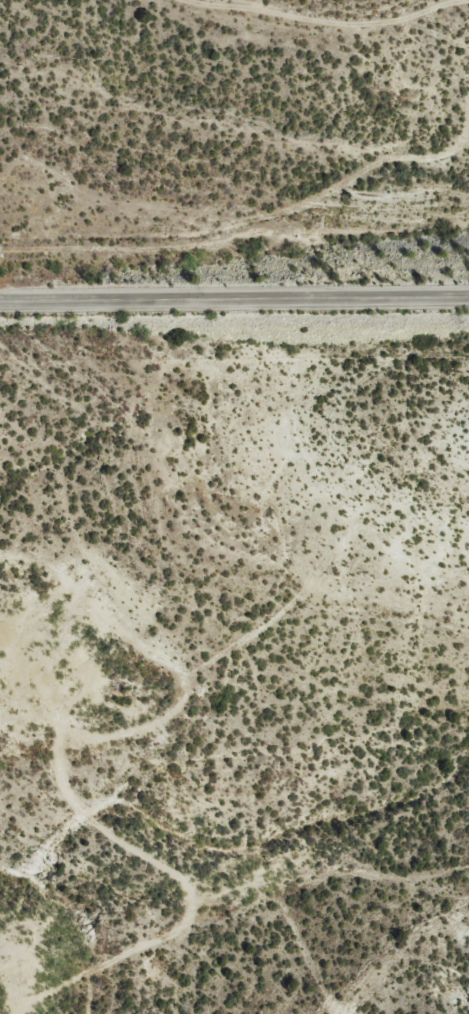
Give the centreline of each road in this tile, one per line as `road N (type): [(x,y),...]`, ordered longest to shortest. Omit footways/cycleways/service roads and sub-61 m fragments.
road 1 (primary): [(0,300),(468,296)]
road 2 (track): [(0,712),(55,744),(155,891),(139,951),(8,1013)]

